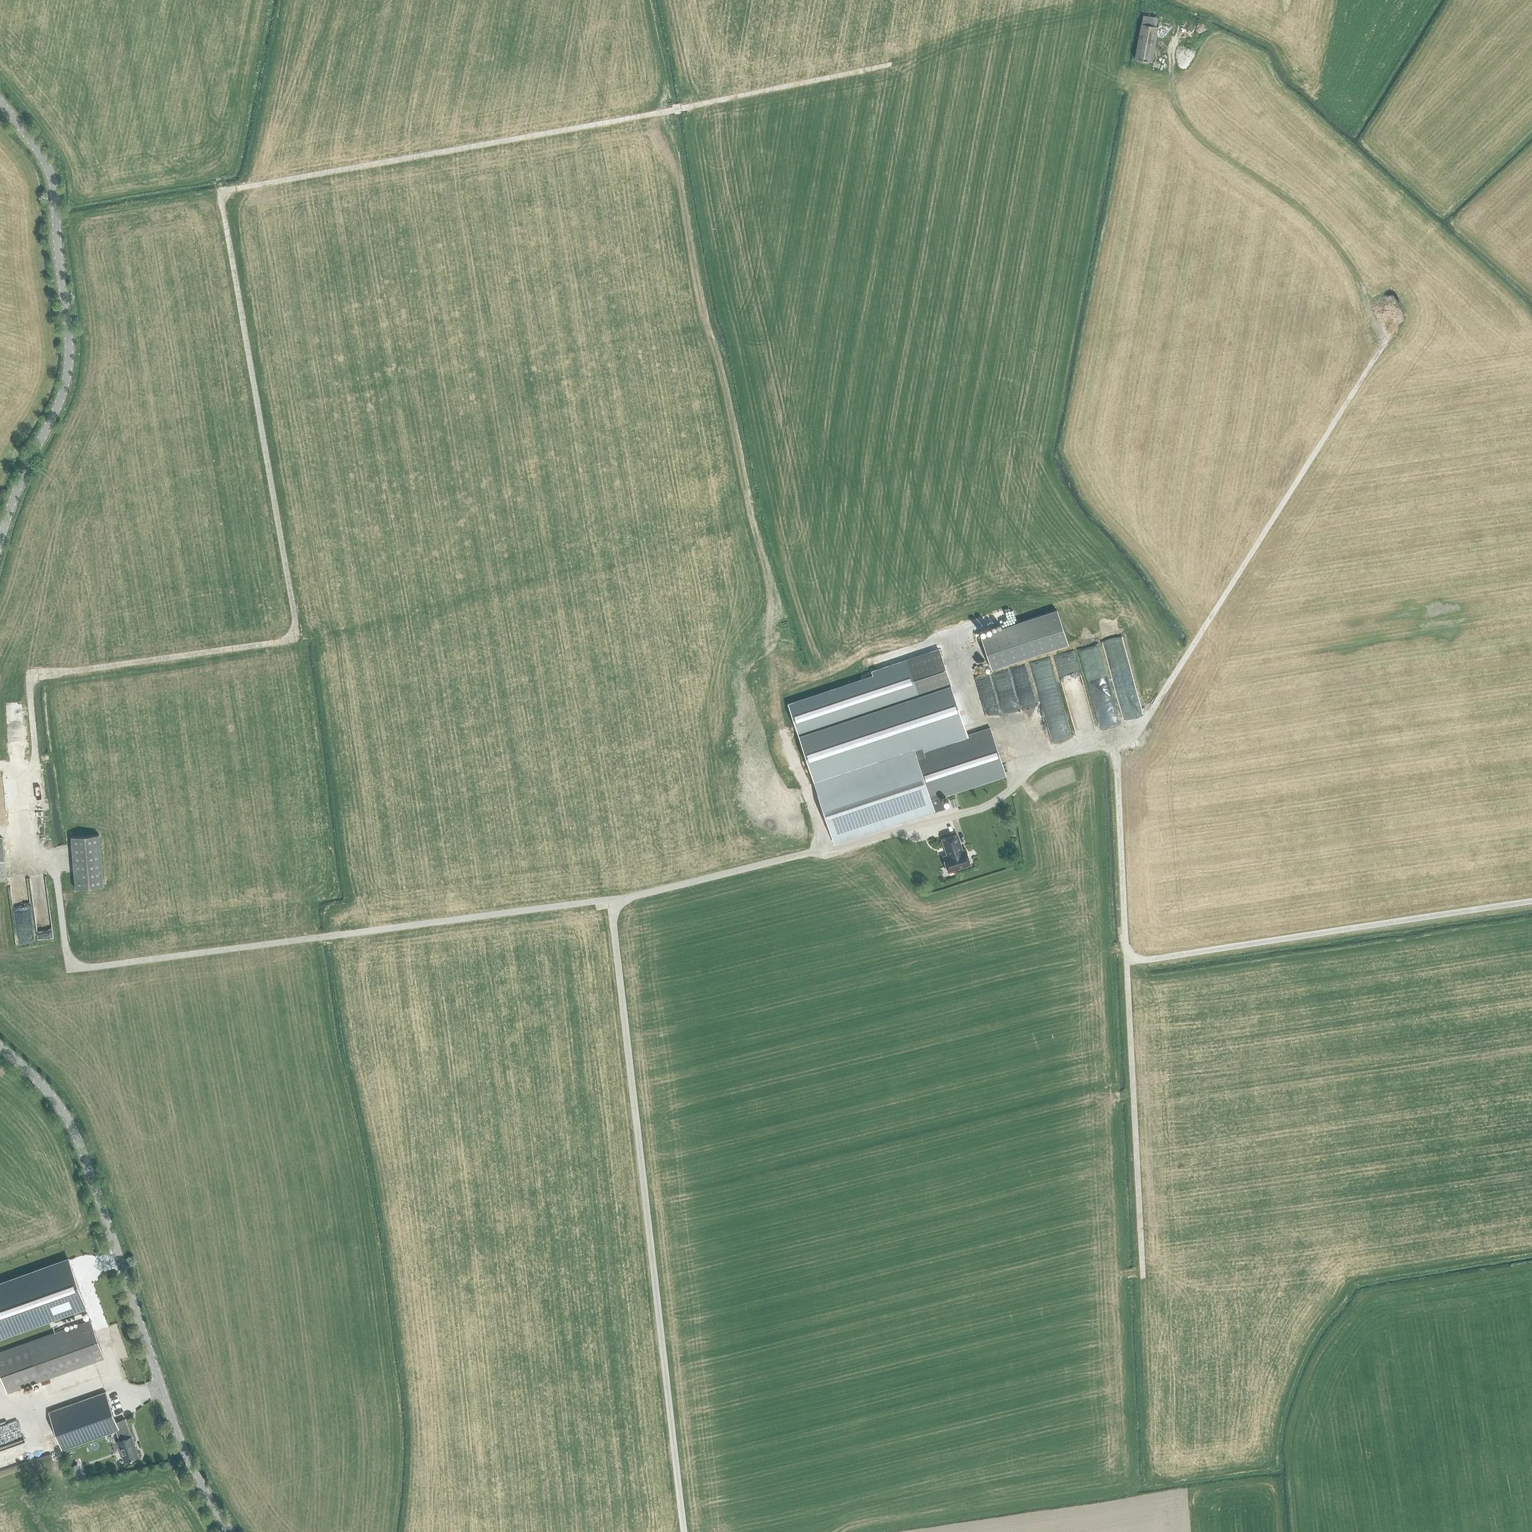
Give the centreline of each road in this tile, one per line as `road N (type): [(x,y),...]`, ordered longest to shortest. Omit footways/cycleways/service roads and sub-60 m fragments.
road 1 (tertiary): [(229,1531),(179,1441),(76,1136),(45,1088),(0,1047)]
road 2 (tertiary): [(0,541),(57,406),(70,357),(52,177),(0,105)]

